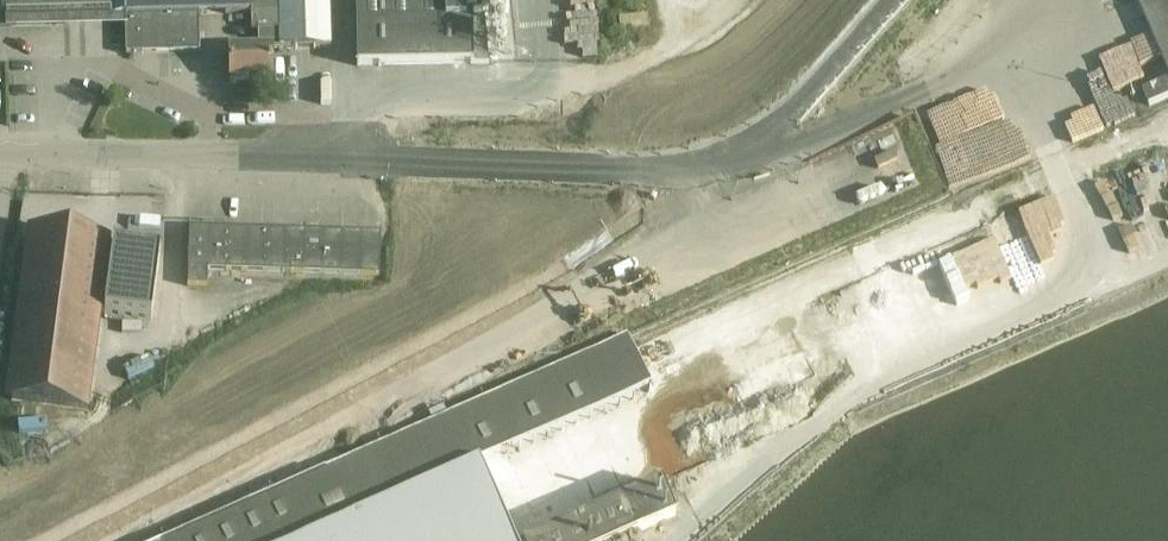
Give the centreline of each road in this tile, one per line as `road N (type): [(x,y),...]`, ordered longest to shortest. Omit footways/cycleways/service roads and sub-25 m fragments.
road 1 (unclassified): [(708,185),(662,173),(0,151)]
road 2 (unclassified): [(115,540),(574,293),(631,258),(708,185)]
road 3 (unclassified): [(708,185),(891,0)]

